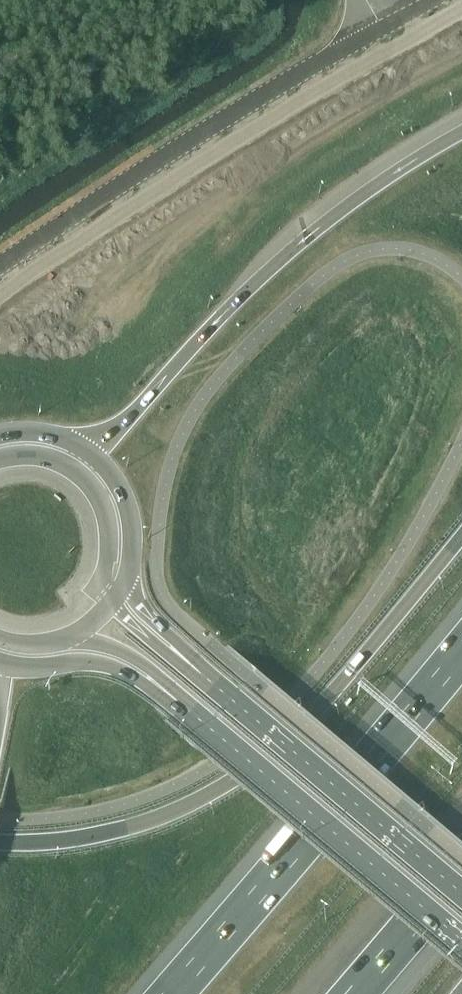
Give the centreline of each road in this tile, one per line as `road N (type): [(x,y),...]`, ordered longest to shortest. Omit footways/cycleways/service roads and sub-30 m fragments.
road 1 (motorway): [(461,539),(327,703),(217,795),(86,841),(0,845)]
road 2 (motorway): [(461,133),(371,189),(267,271),(93,451)]
road 3 (motorway): [(461,644),(165,993)]
road 4 (unclassified): [(0,266),(129,178),(380,29)]
road 5 (secondary): [(162,687),(461,939)]
road 6 (secondary): [(461,895),(179,655)]
road 7 (secondary): [(0,663),(100,662),(162,687)]
road 8 (motorway): [(364,993),(461,877)]
road 9 (secondary): [(125,583),(131,520),(93,451)]
road 10 (secondary): [(113,600),(104,580),(108,516),(75,471)]

